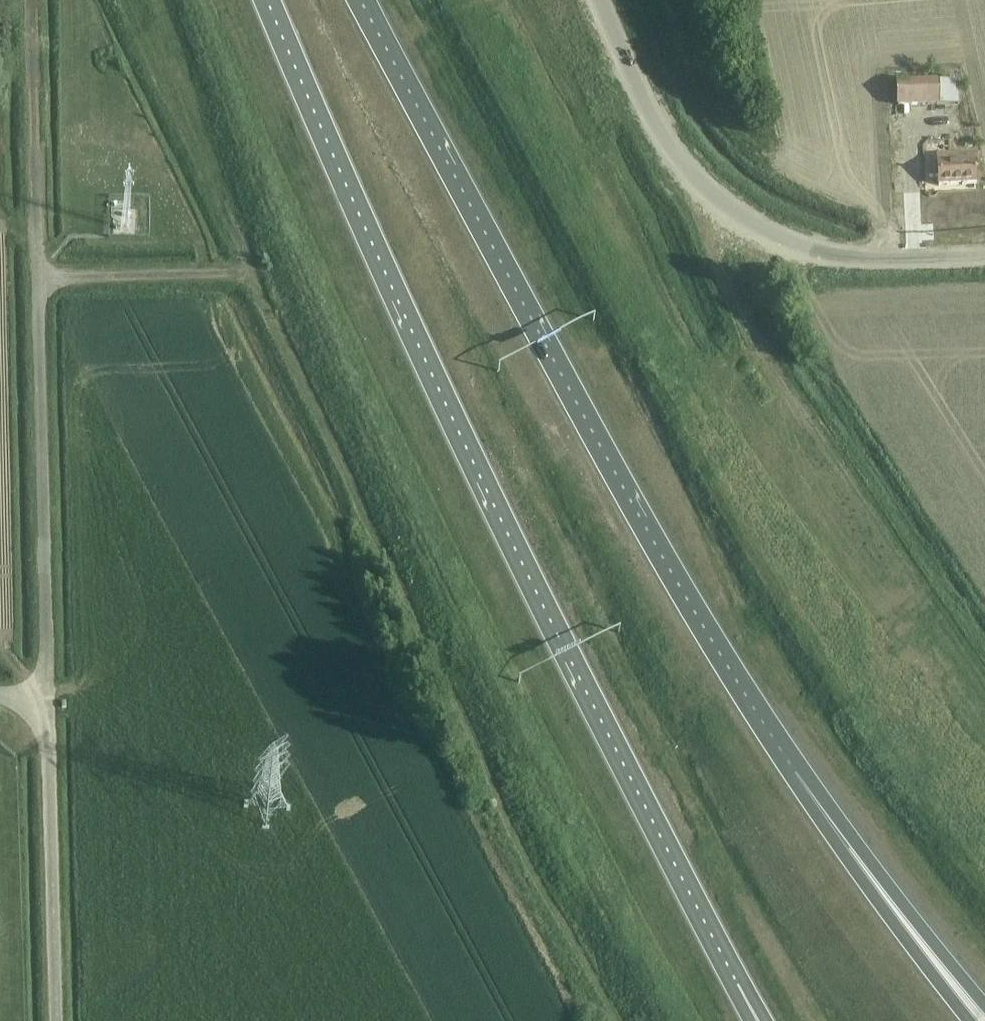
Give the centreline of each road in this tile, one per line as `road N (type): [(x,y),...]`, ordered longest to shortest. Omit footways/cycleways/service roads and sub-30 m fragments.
road 1 (trunk): [(267,0),(531,581),(738,986)]
road 2 (trunk): [(796,774),(620,487),(360,0)]
road 3 (unclassified): [(984,257),(891,260),(823,250),(767,233),(706,194),(665,136),(600,0)]
road 4 (unclassified): [(47,689),(38,275)]
road 5 (unclassified): [(56,1020),(47,689)]
road 6 (trunk): [(967,1020),(892,923),(796,774)]
road 7 (trunk): [(984,1005),(796,774)]
road 8 (unclassified): [(38,275),(34,0)]
road 9 (unclassified): [(38,275),(232,272)]

